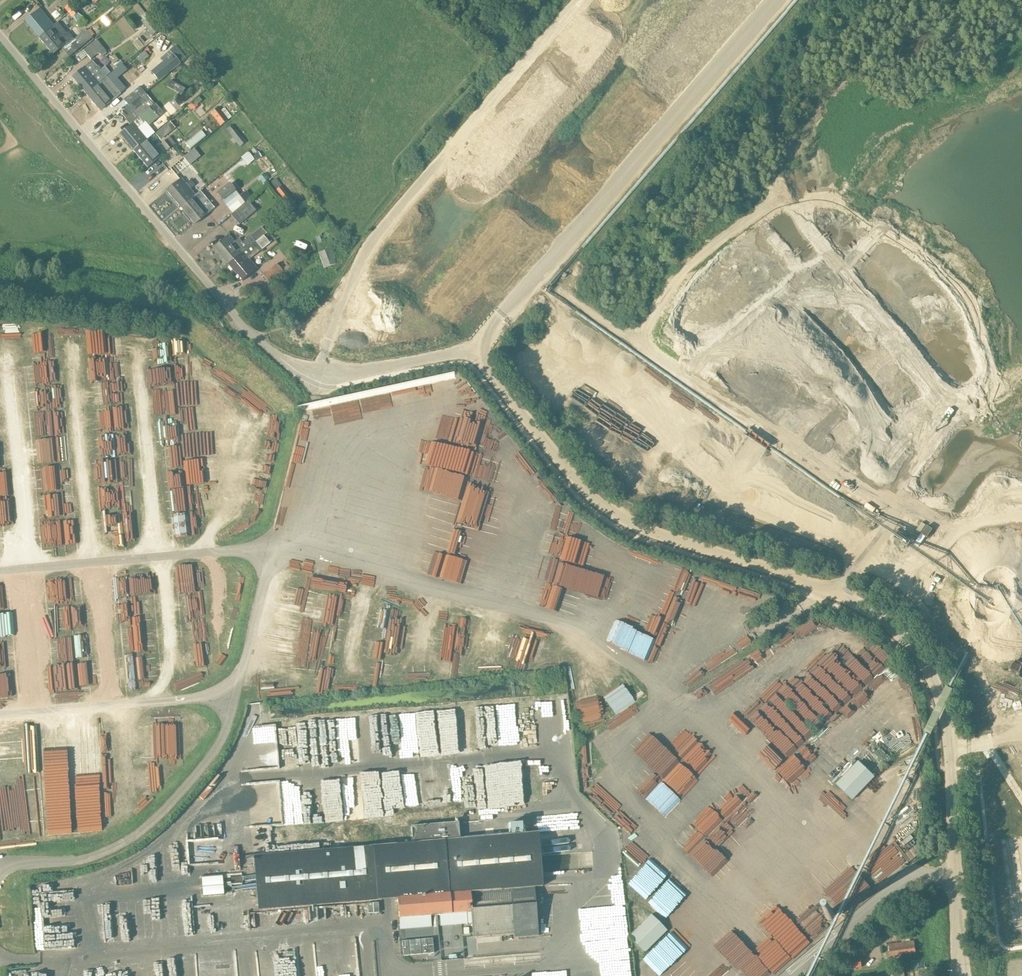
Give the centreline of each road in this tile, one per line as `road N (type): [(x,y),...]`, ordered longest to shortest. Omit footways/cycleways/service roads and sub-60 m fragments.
road 1 (unclassified): [(962,975),(943,710),(925,667),(898,634),(822,587),(607,511),(470,353),(332,376),(279,357),(244,328),(0,35)]
road 2 (track): [(488,67),(401,167),(397,189),(361,240)]

